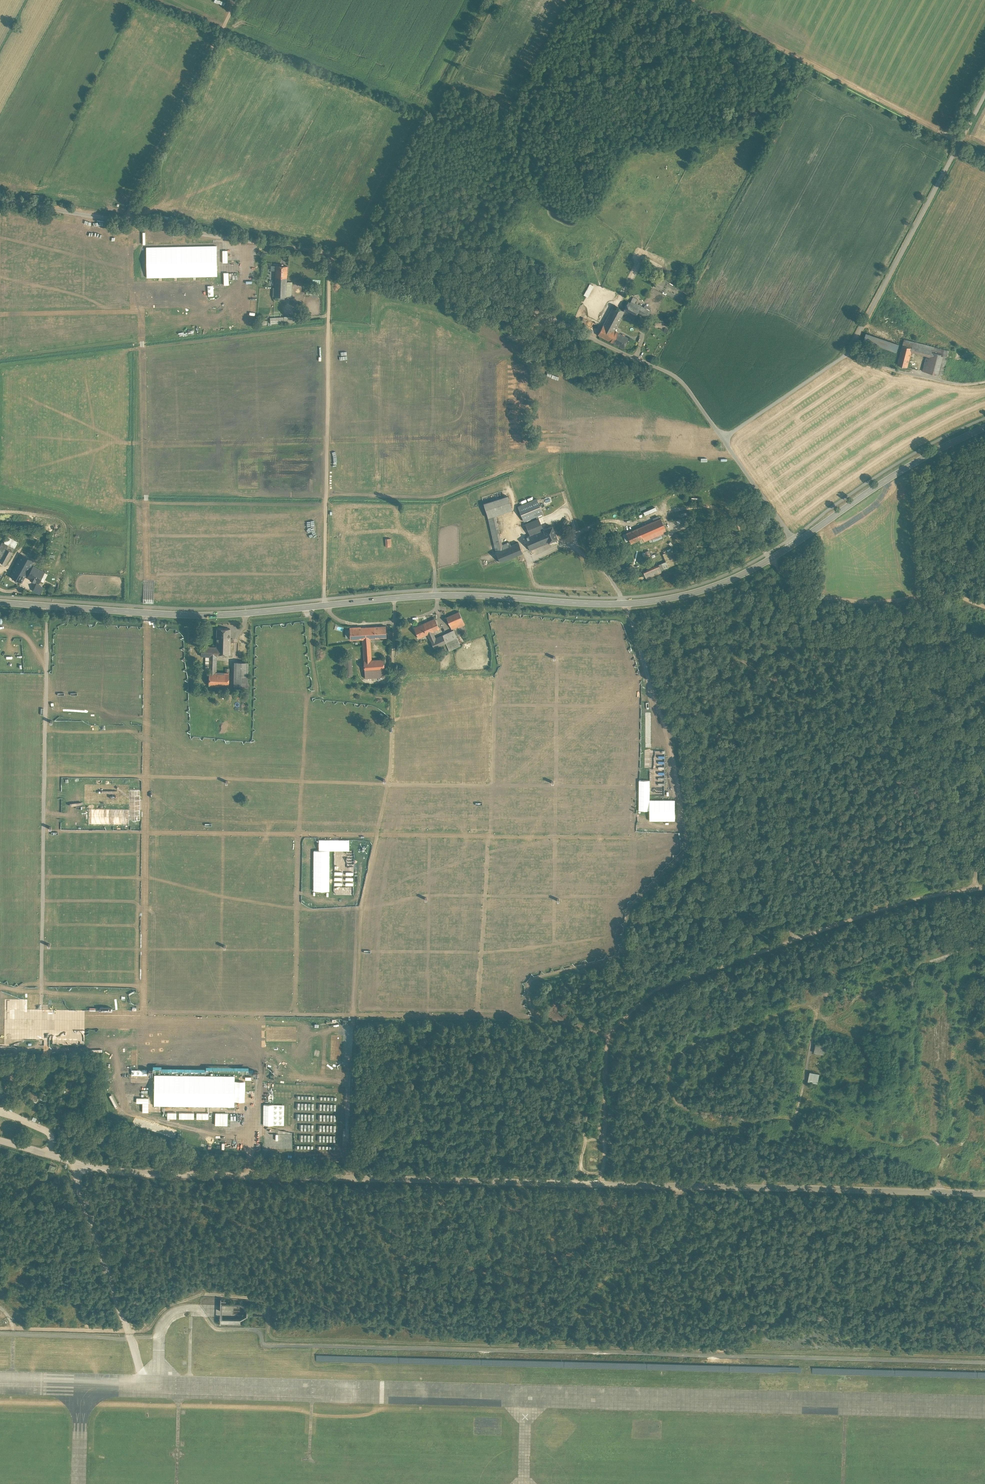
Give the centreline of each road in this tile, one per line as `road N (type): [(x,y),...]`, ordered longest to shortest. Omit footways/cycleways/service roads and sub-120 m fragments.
road 1 (unclassified): [(0,1139),(128,1172),(984,1193)]
road 2 (unclassified): [(796,542),(685,386),(543,315),(359,258),(0,197)]
road 3 (tertiary): [(0,603),(213,614),(437,595),(625,604),(721,584),(796,542)]
road 4 (track): [(48,600),(41,1039),(32,1048),(0,1048)]
road 5 (track): [(984,96),(845,355),(723,439)]
road 6 (track): [(328,252),(326,605)]
road 7 (track): [(794,1126),(784,1118),(692,1112),(674,1098),(669,1068),(695,1044),(816,1005)]
road 8 (track): [(238,0),(120,220)]
road 9 (track): [(432,112),(222,30)]
road 10 (tertiary): [(796,542),(910,465),(984,428)]
road 11 (track): [(984,945),(925,962),(833,1018),(823,1018),(816,1005)]
road 12 (track): [(816,1005),(785,1157),(761,1187)]
road 13 (track): [(359,258),(432,112)]
road 14 (track): [(845,355),(948,384),(984,382)]
road 15 (track): [(432,112),(490,0)]

